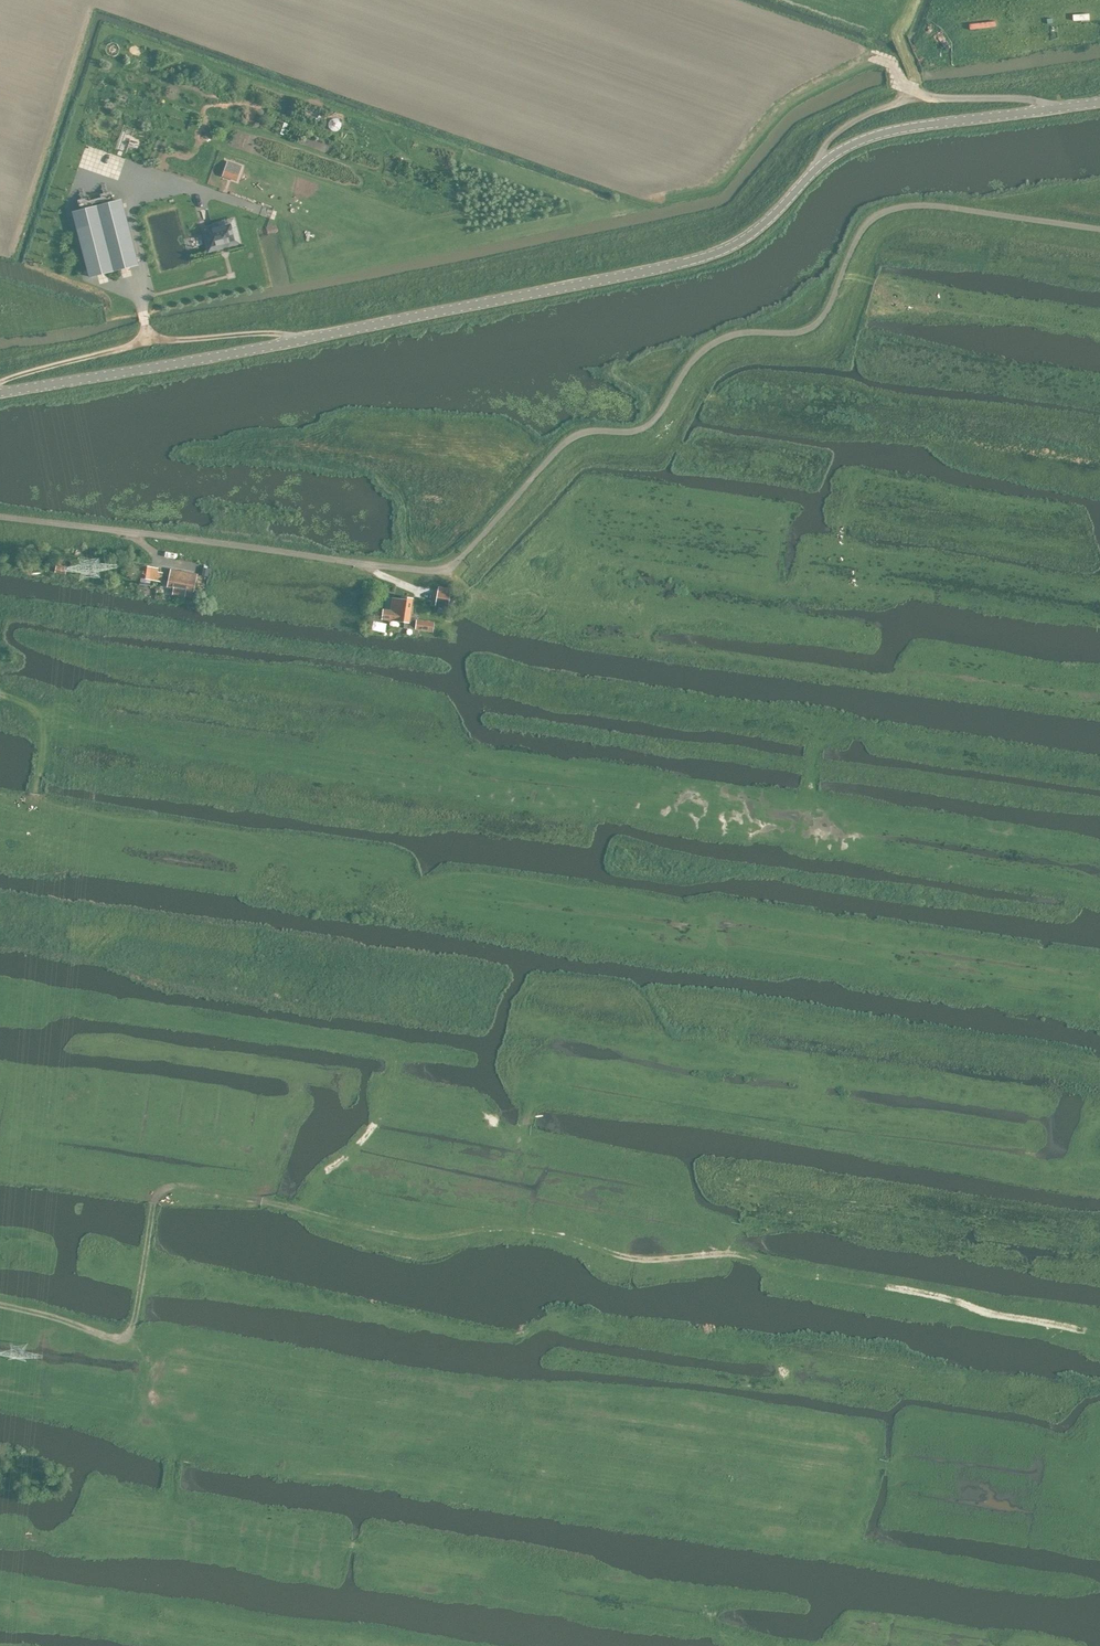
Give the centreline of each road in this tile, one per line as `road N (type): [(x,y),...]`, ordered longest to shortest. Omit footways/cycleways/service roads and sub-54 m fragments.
road 1 (track): [(0,1303),(118,1337),(129,1332),(152,1203),(160,1190),(192,1187),(398,1232),(499,1225),(644,1258),(746,1256),(794,1273),(1099,1333)]
road 2 (tertiary): [(1099,102),(874,134),(831,154),(734,243),(688,260),(0,393)]
road 3 (unclassified): [(0,515),(423,569),(452,563)]
road 4 (track): [(295,1208),(374,1121),(395,1057)]

